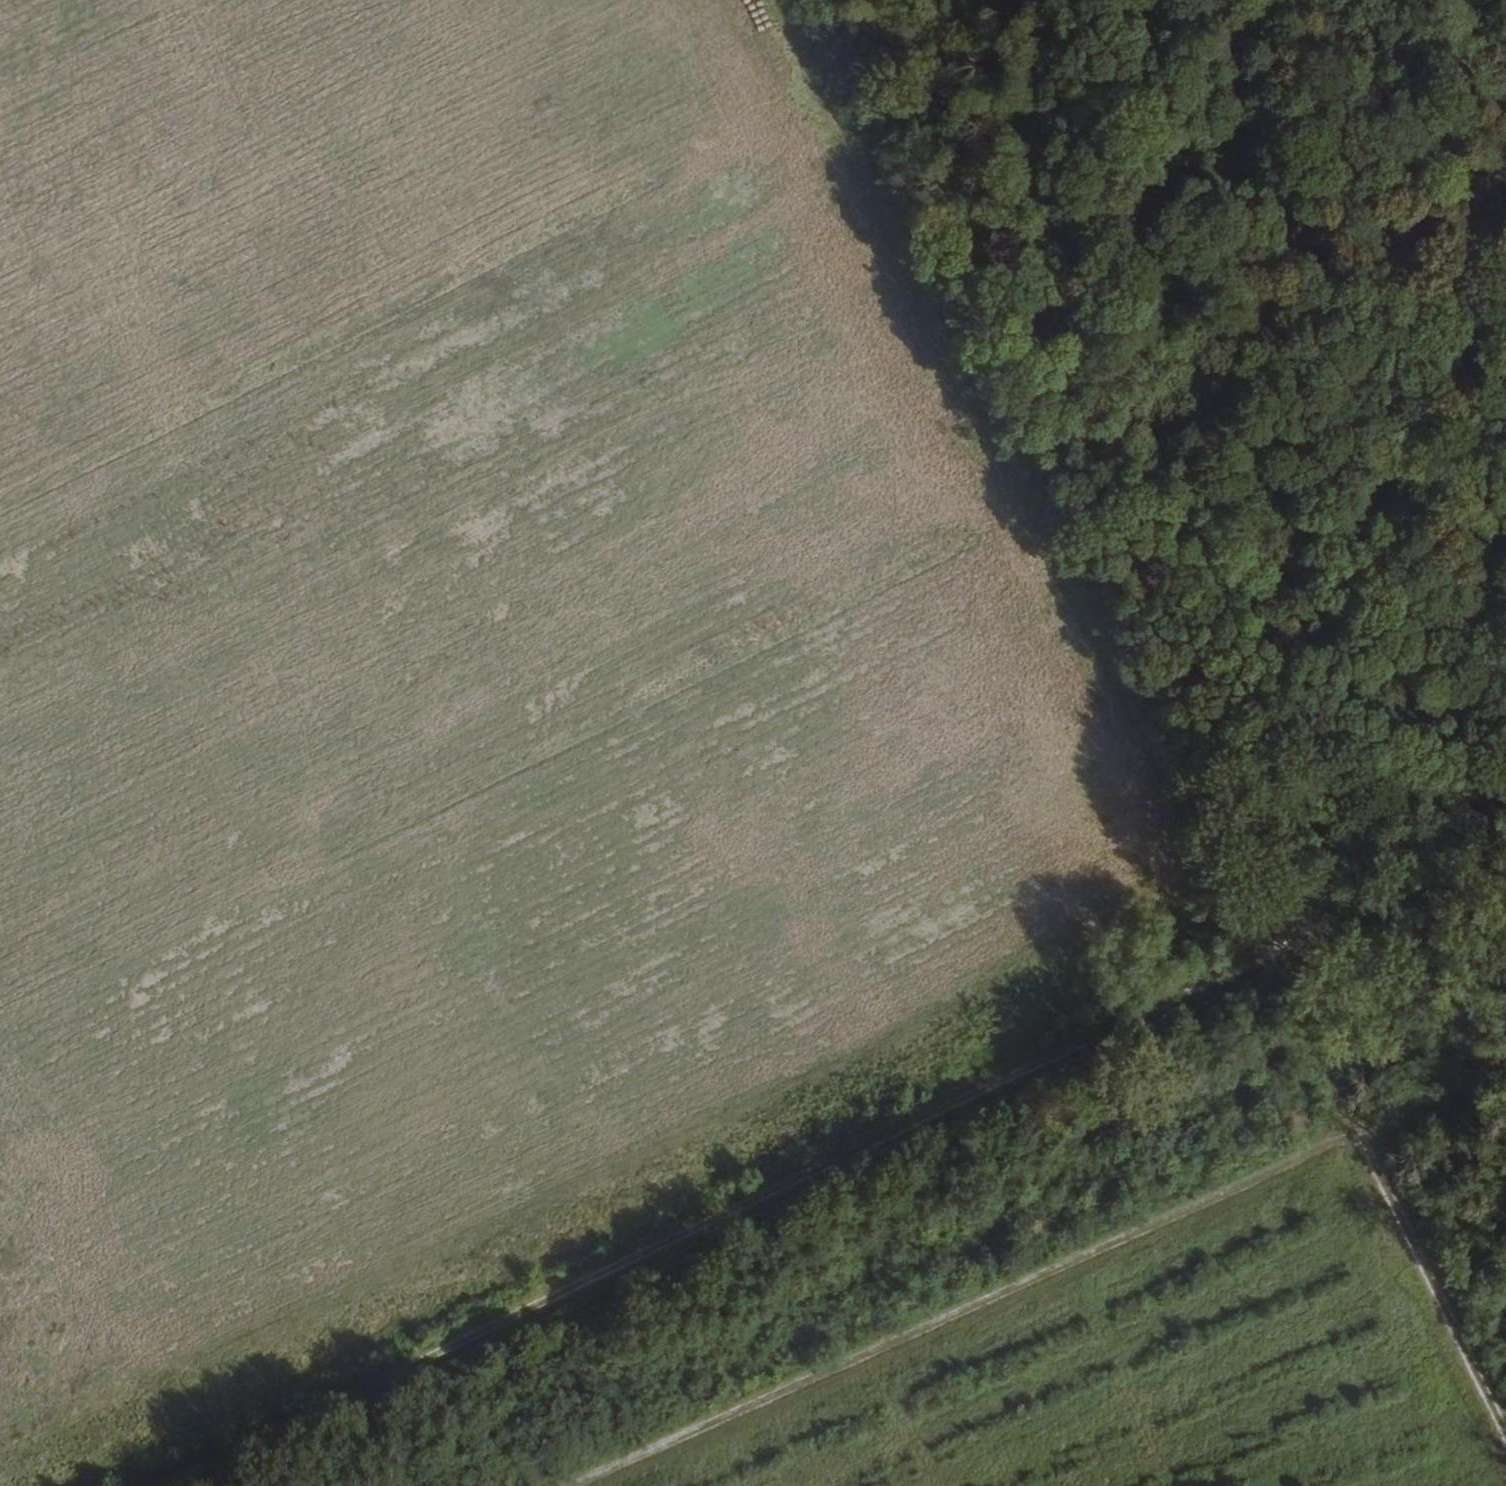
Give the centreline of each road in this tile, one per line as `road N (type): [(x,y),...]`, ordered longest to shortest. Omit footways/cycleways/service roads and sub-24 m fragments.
road 1 (track): [(1505,1071),(566,1485)]
road 2 (track): [(1304,1033),(1505,1434)]
road 3 (track): [(1286,999),(1505,902)]

